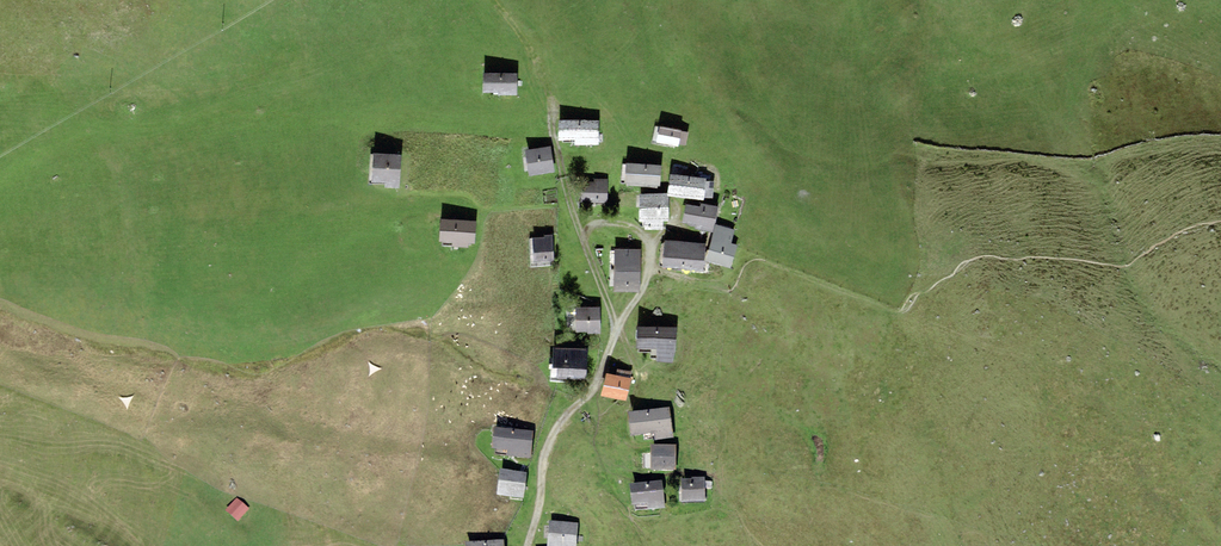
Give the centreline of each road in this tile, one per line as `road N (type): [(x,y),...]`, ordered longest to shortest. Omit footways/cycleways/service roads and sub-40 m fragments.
road 1 (track): [(530,545),(553,445),(567,417),(600,385),(619,329),(654,270)]
road 2 (track): [(544,91),(562,170),(619,329)]

